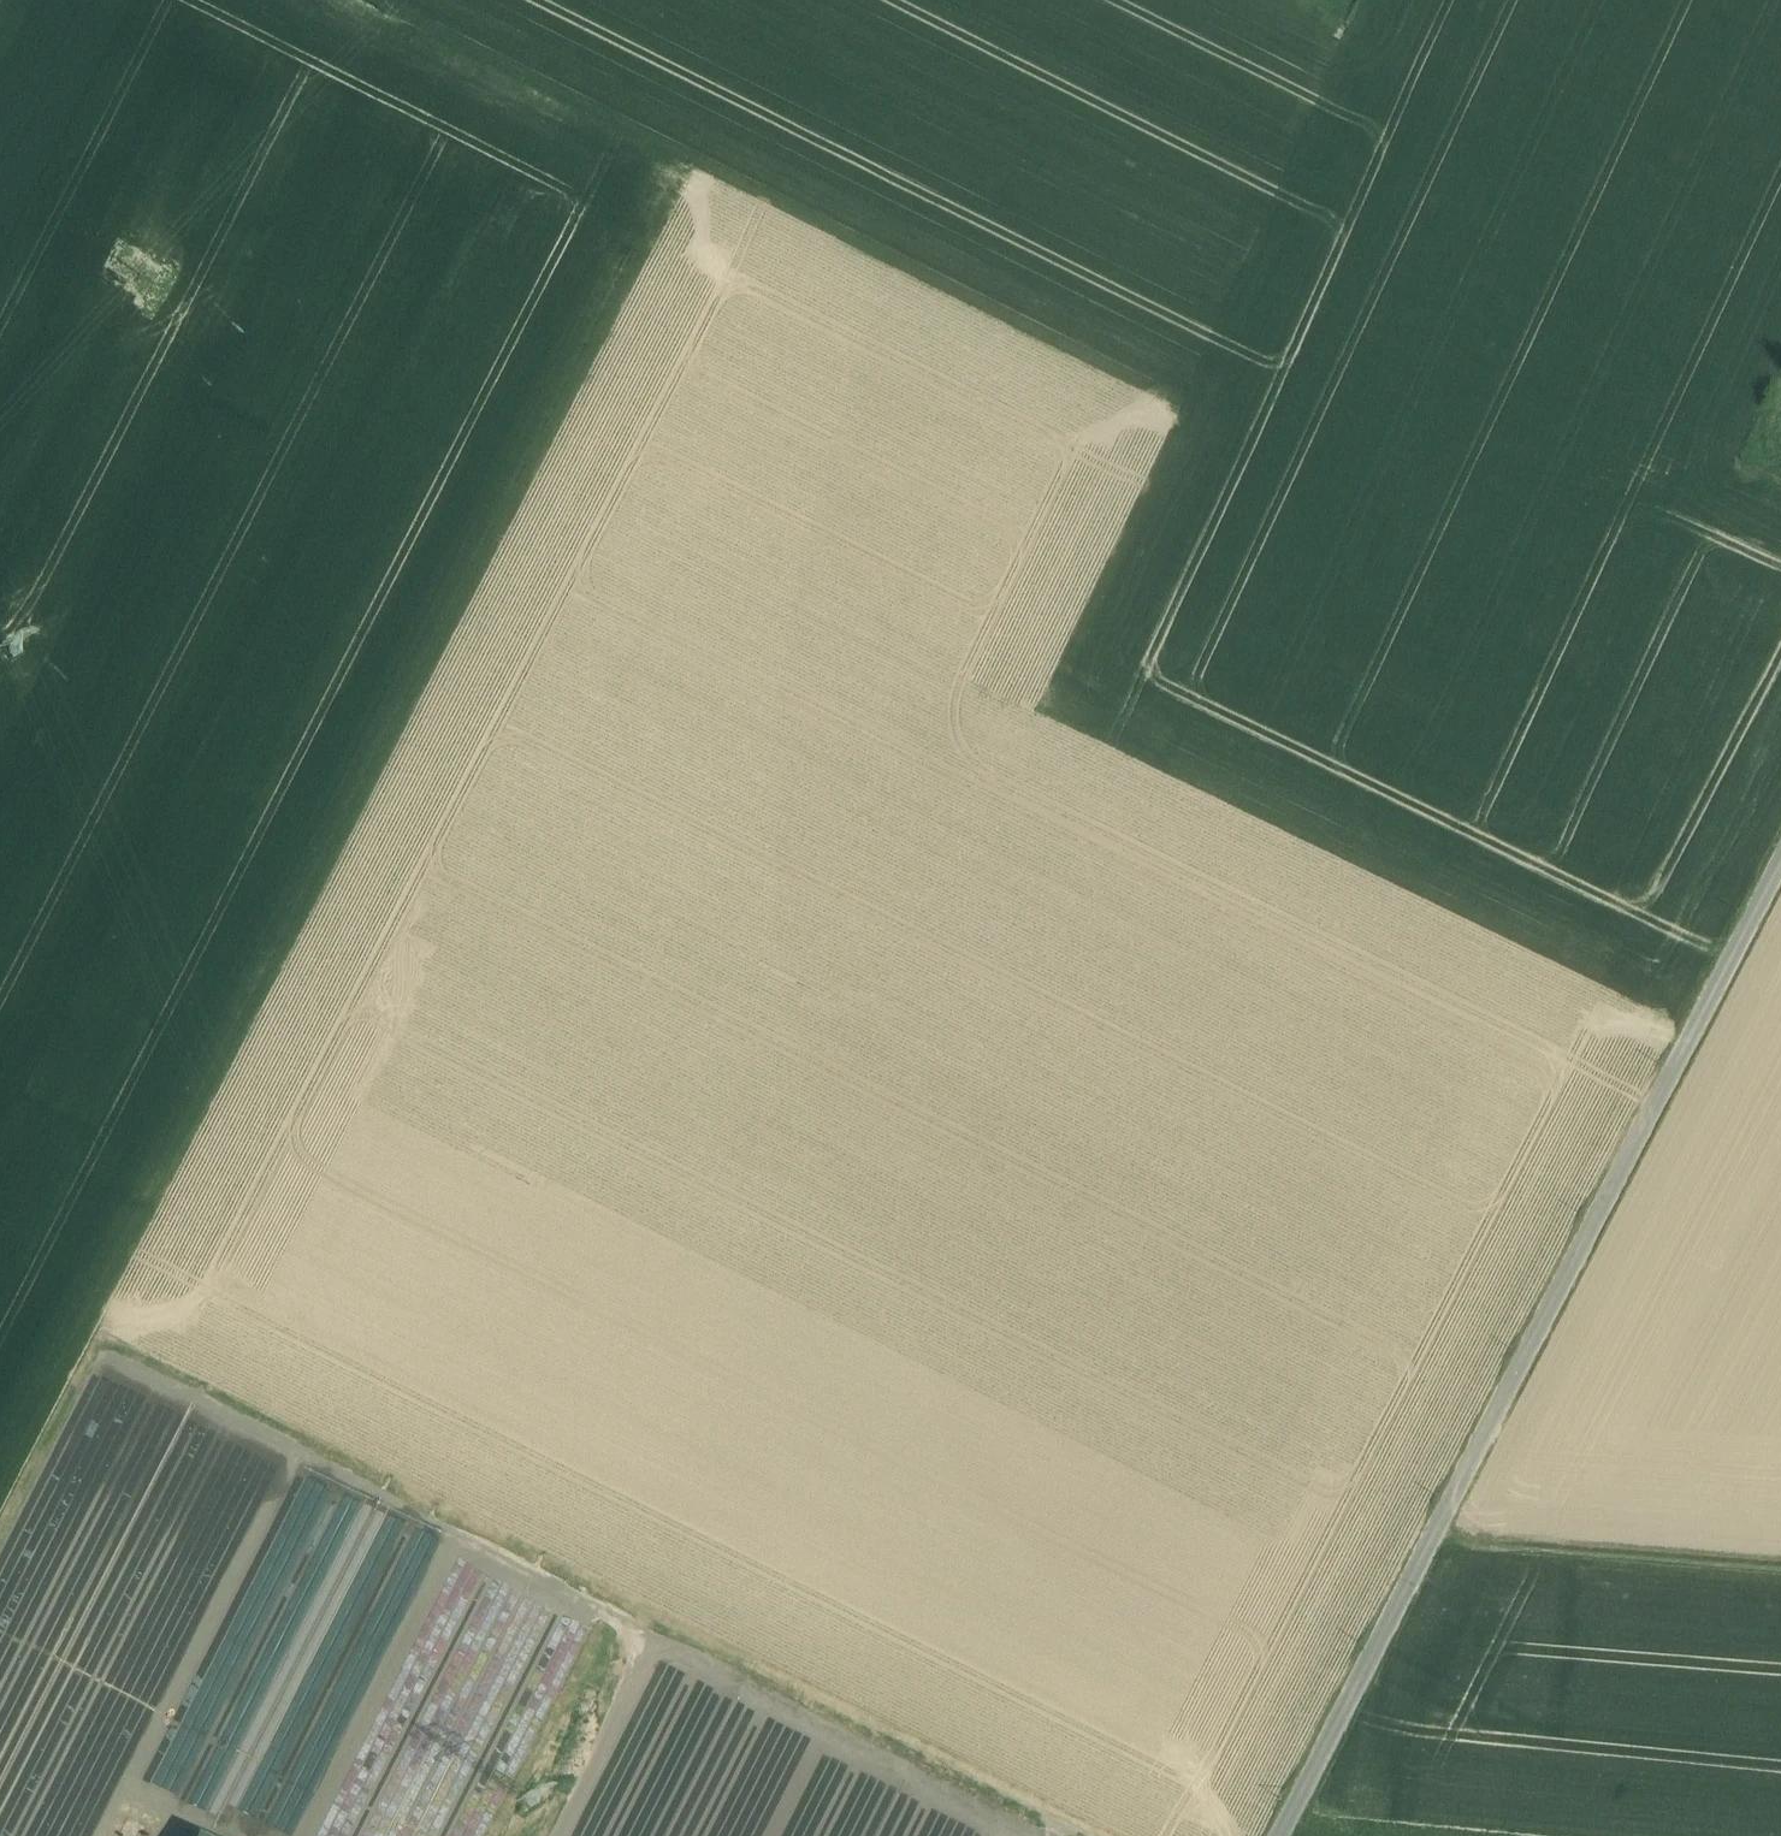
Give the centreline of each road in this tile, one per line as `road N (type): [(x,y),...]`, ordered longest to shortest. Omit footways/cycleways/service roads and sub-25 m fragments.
road 1 (unclassified): [(1780,857),(1279,1835)]
road 2 (track): [(1431,1541),(1780,1568)]

